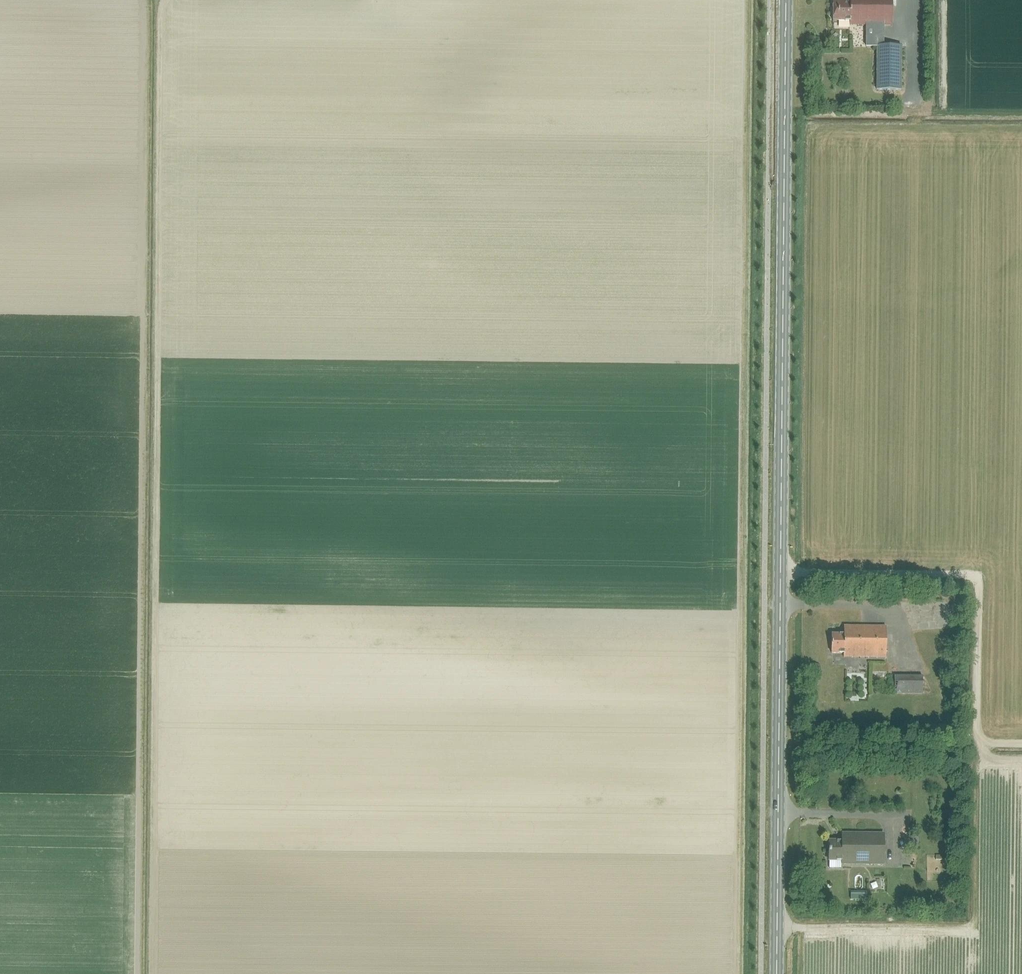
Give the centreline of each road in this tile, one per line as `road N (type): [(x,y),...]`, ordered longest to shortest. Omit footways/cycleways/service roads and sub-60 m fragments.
road 1 (secondary): [(776,973),(786,0)]

